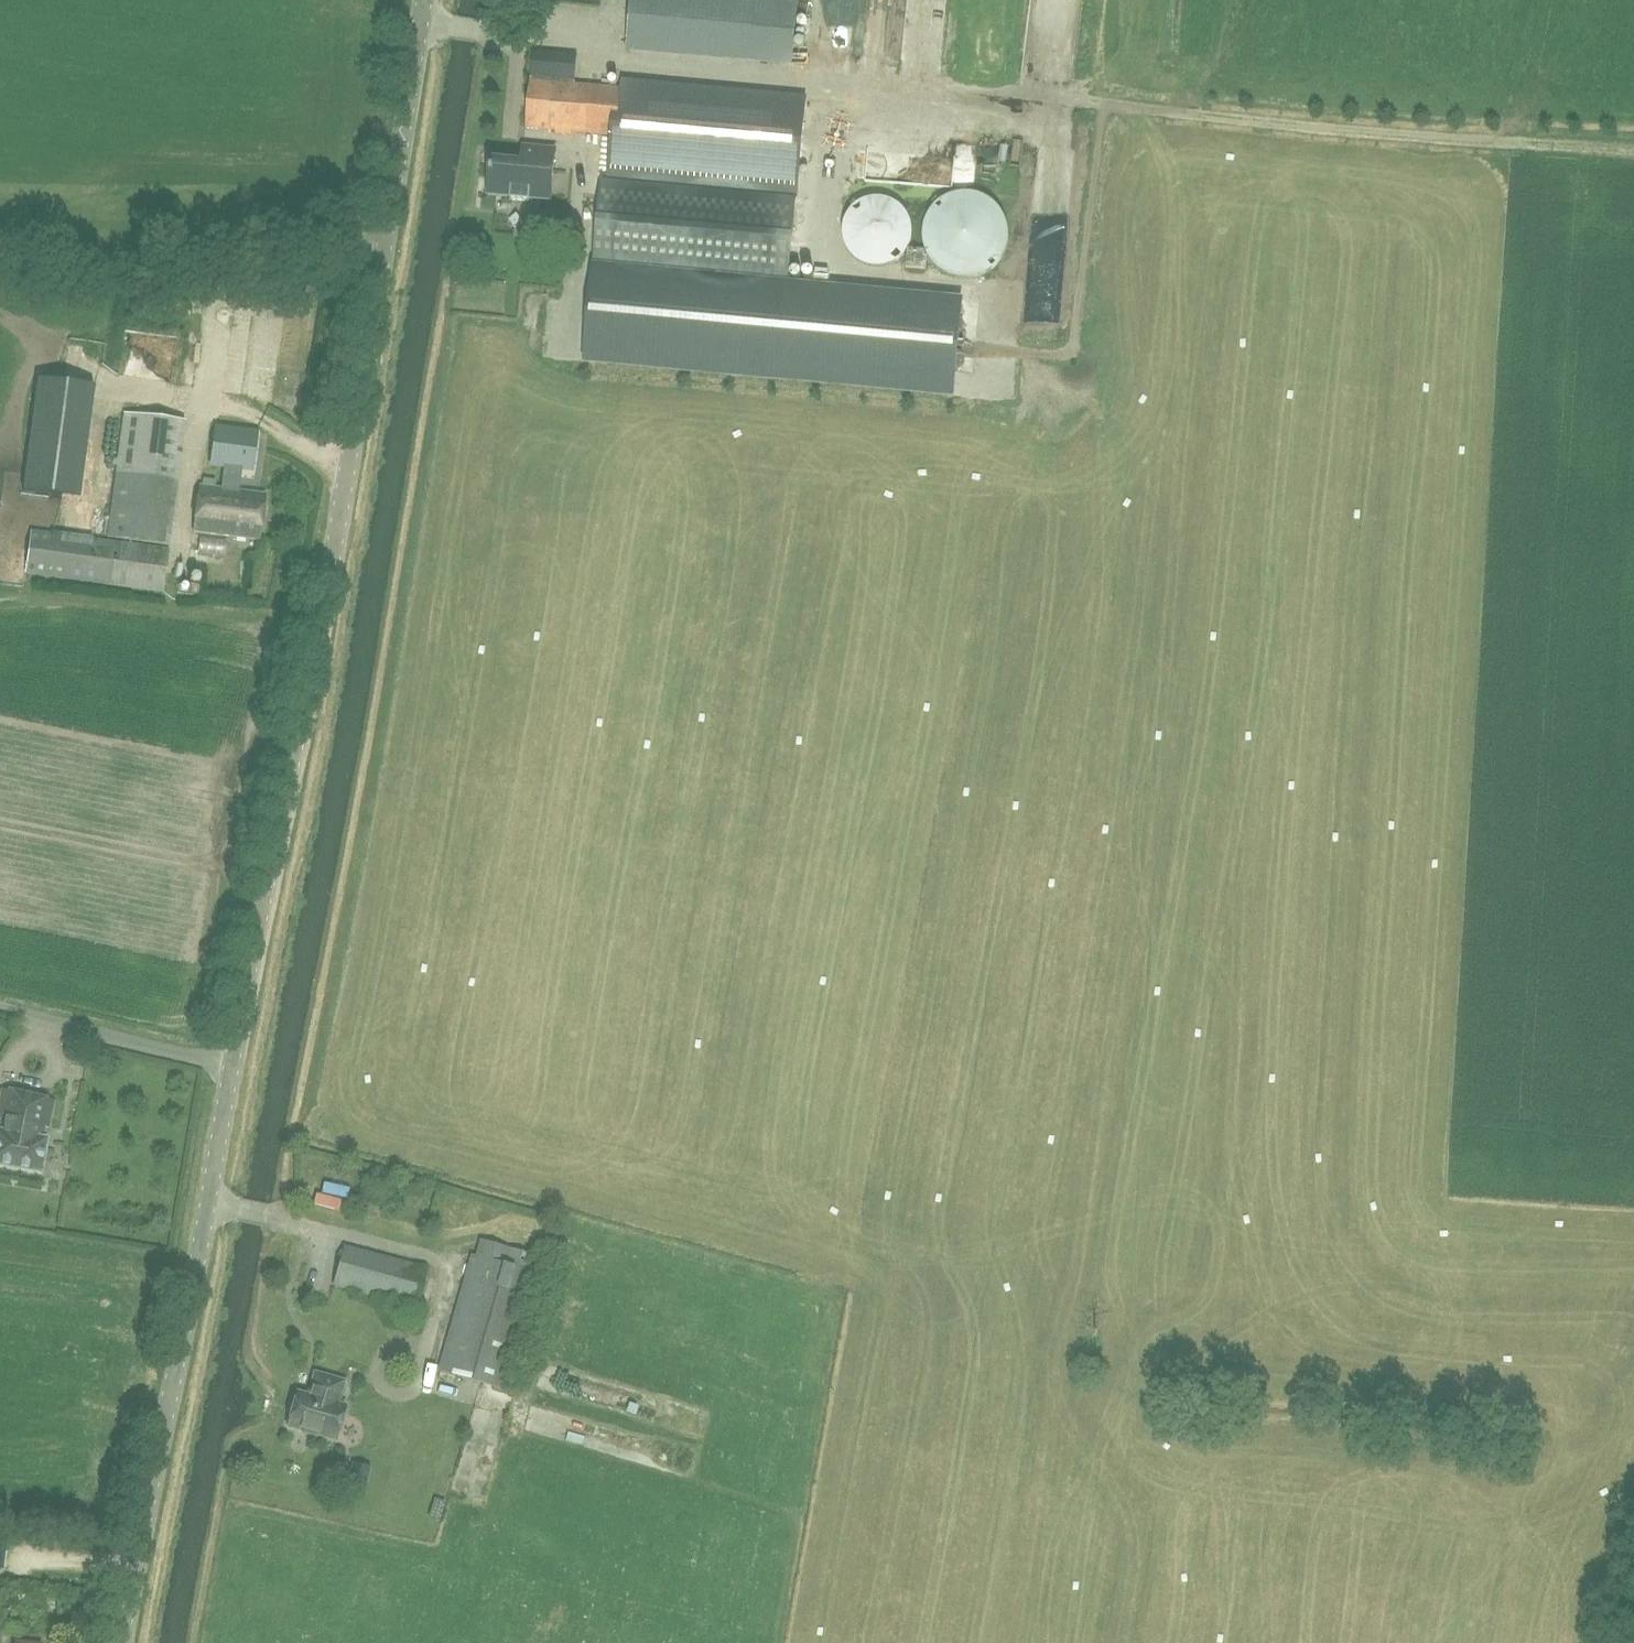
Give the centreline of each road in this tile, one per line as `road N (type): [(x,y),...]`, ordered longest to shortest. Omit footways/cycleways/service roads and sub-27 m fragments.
road 1 (tertiary): [(127,1642),(434,0)]

